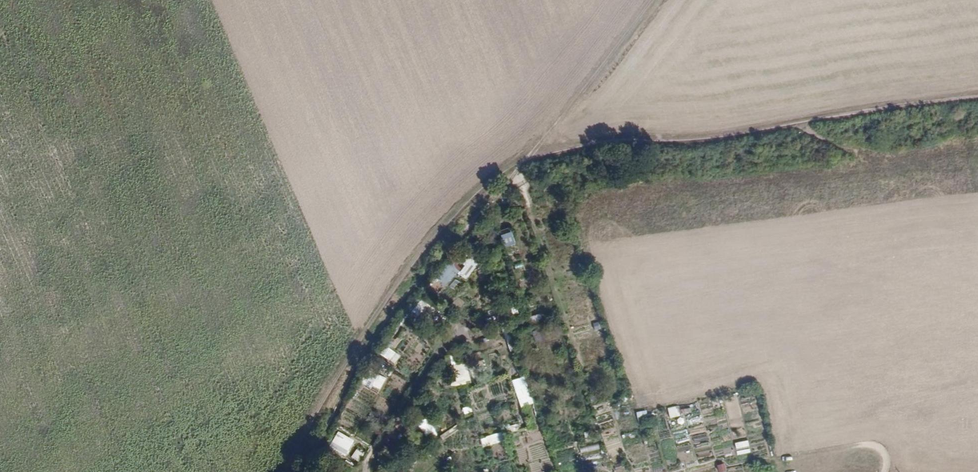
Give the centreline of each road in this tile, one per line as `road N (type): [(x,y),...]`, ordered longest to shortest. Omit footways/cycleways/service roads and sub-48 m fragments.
road 1 (track): [(528,161),(637,138),(701,137),(977,95)]
road 2 (track): [(307,471),(377,331),(528,161)]
road 3 (track): [(528,161),(645,0)]

